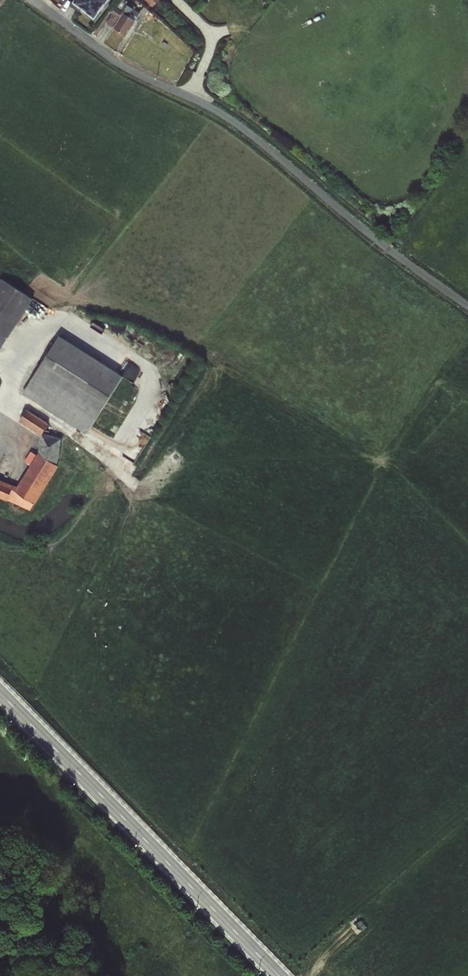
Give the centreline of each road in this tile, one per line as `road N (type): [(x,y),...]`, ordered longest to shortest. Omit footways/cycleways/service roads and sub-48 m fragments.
road 1 (unclassified): [(467,306),(230,119),(125,67),(32,0)]
road 2 (secondary): [(278,975),(0,693)]

